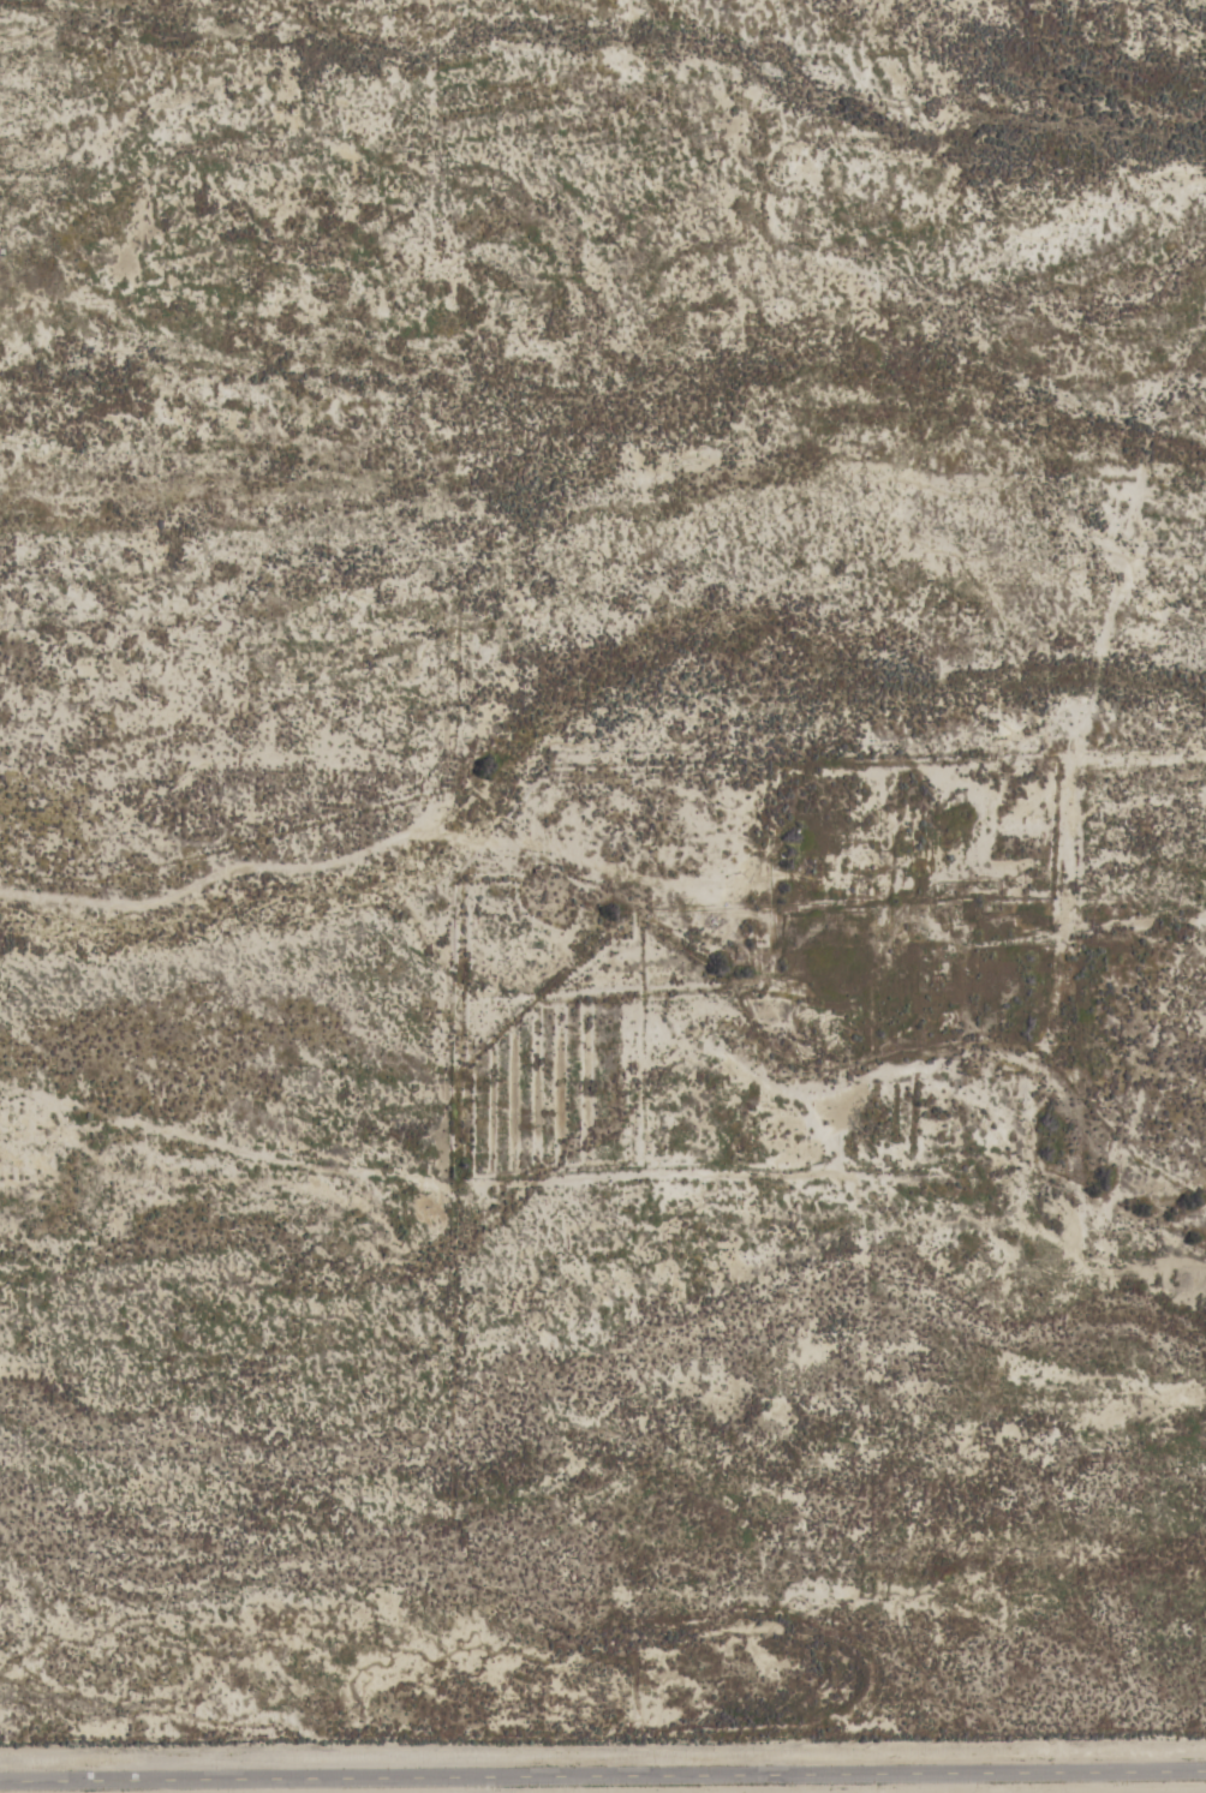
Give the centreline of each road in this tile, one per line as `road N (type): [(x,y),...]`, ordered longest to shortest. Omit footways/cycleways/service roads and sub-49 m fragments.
road 1 (residential): [(0,1778),(1205,1775)]

